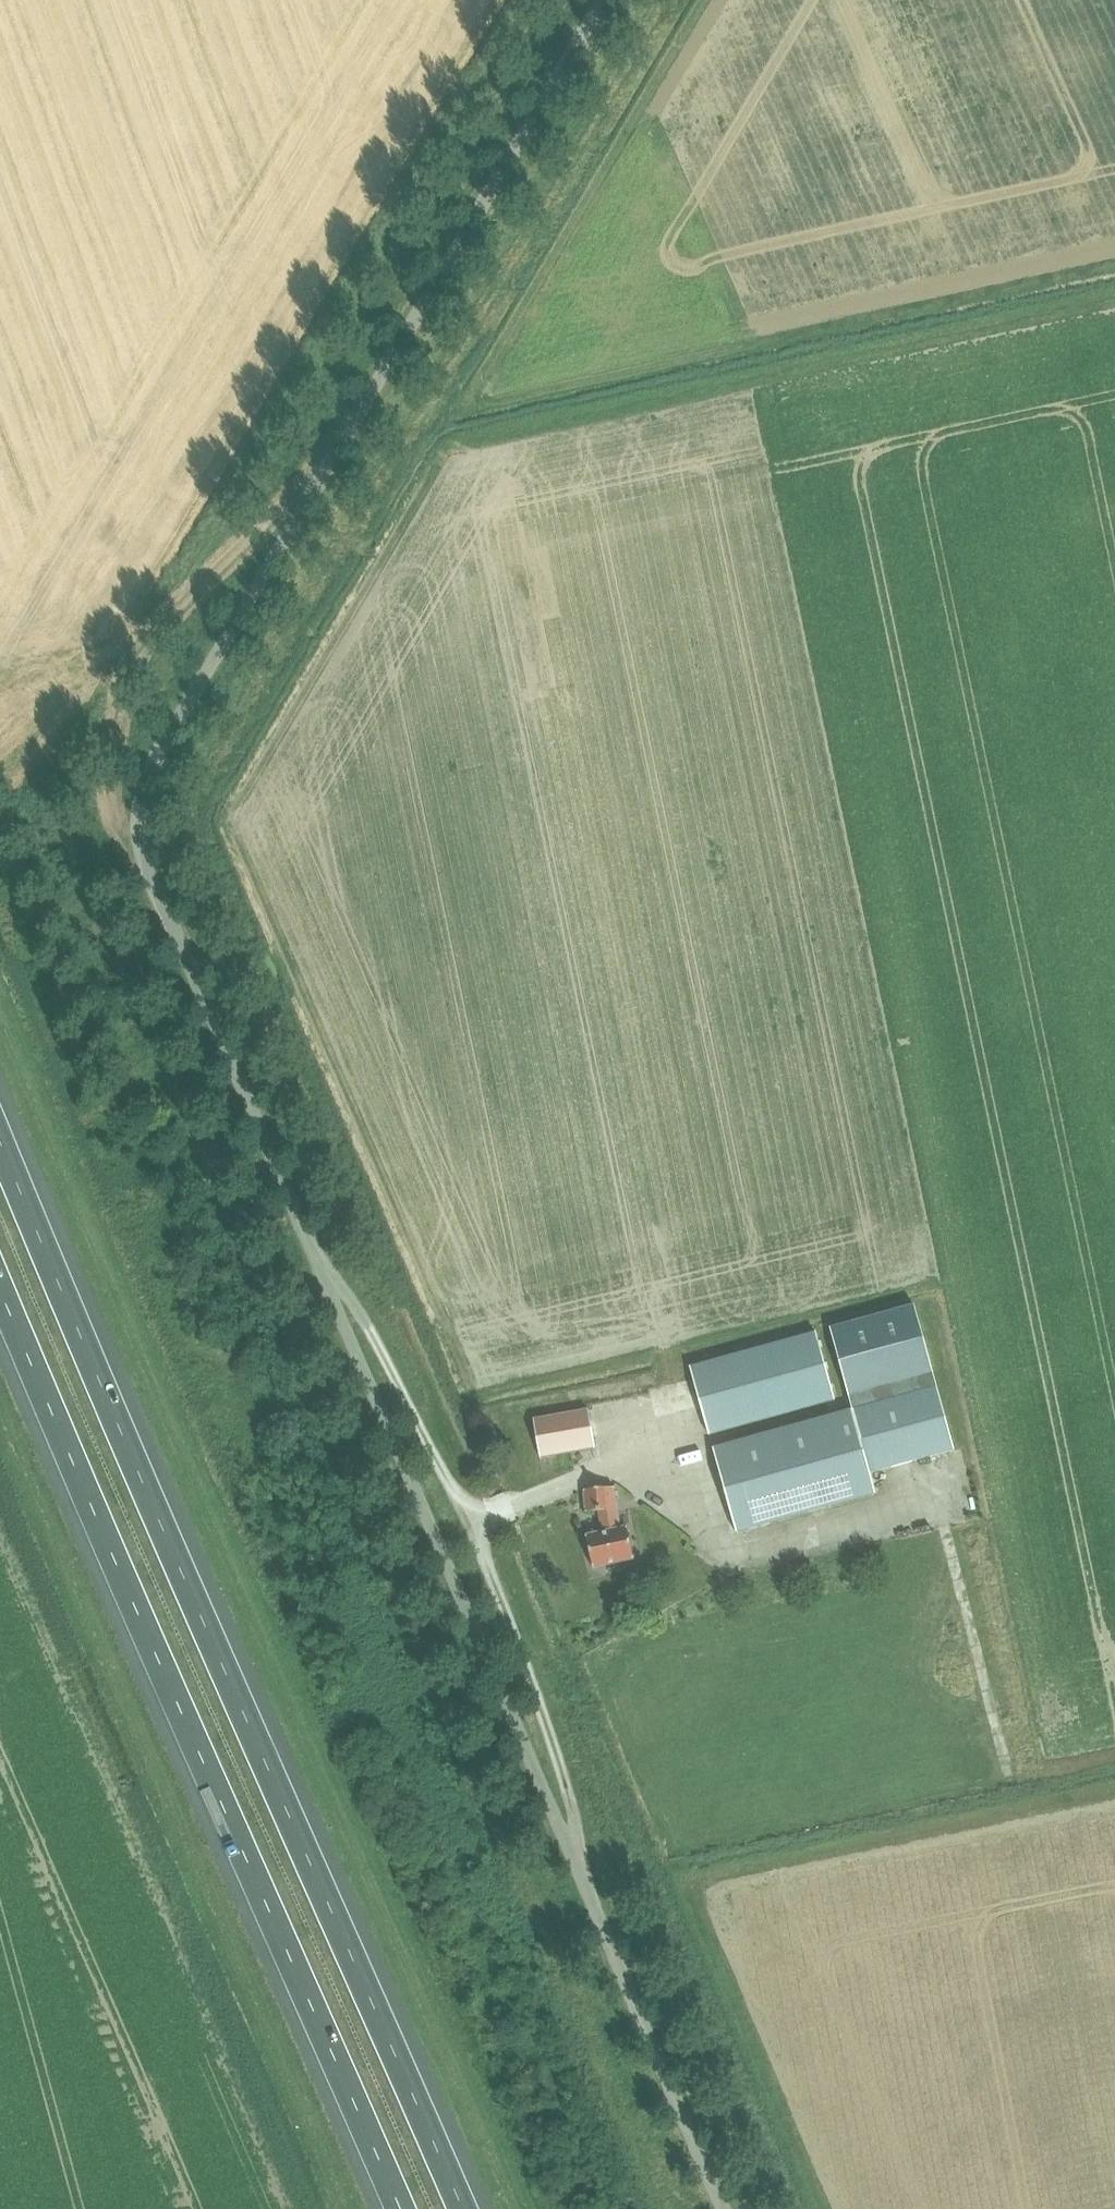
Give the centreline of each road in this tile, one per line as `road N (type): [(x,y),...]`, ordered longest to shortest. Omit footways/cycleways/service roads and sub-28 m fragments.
road 1 (unclassified): [(715,2208),(135,835),(148,770),(590,0)]
road 2 (motorway): [(462,2208),(0,1141)]
road 3 (motorway): [(0,1289),(400,2208)]

